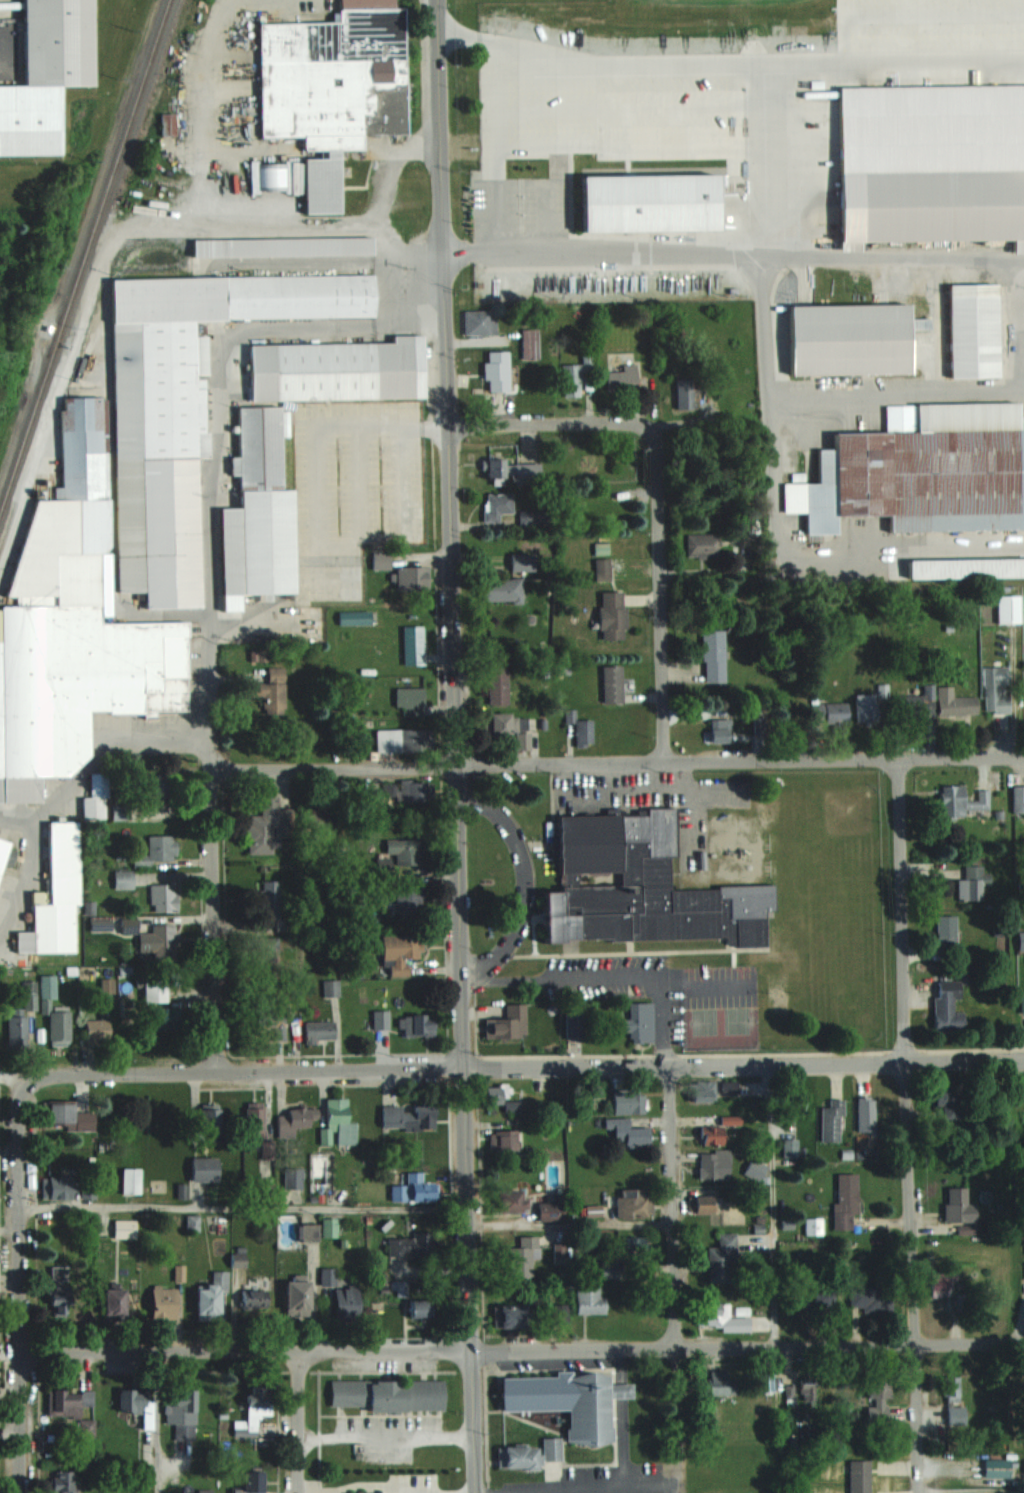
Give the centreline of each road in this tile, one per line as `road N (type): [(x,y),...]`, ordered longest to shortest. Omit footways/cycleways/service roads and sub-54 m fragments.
road 1 (tertiary): [(476,1492),(436,0)]
road 2 (residential): [(18,1352),(1023,1342)]
road 3 (residential): [(25,1084),(55,1074),(1023,1057)]
road 4 (residential): [(209,772),(1023,754)]
road 5 (residential): [(920,1492),(898,757)]
road 6 (residential): [(216,1071),(211,601)]
road 7 (residential): [(18,1492),(16,1110),(25,1084)]
road 8 (residential): [(664,762),(652,422)]
road 9 (residential): [(675,1348),(667,1065)]
road 10 (residential): [(444,426),(652,422)]
road 11 (residential): [(296,1492),(297,1350)]

